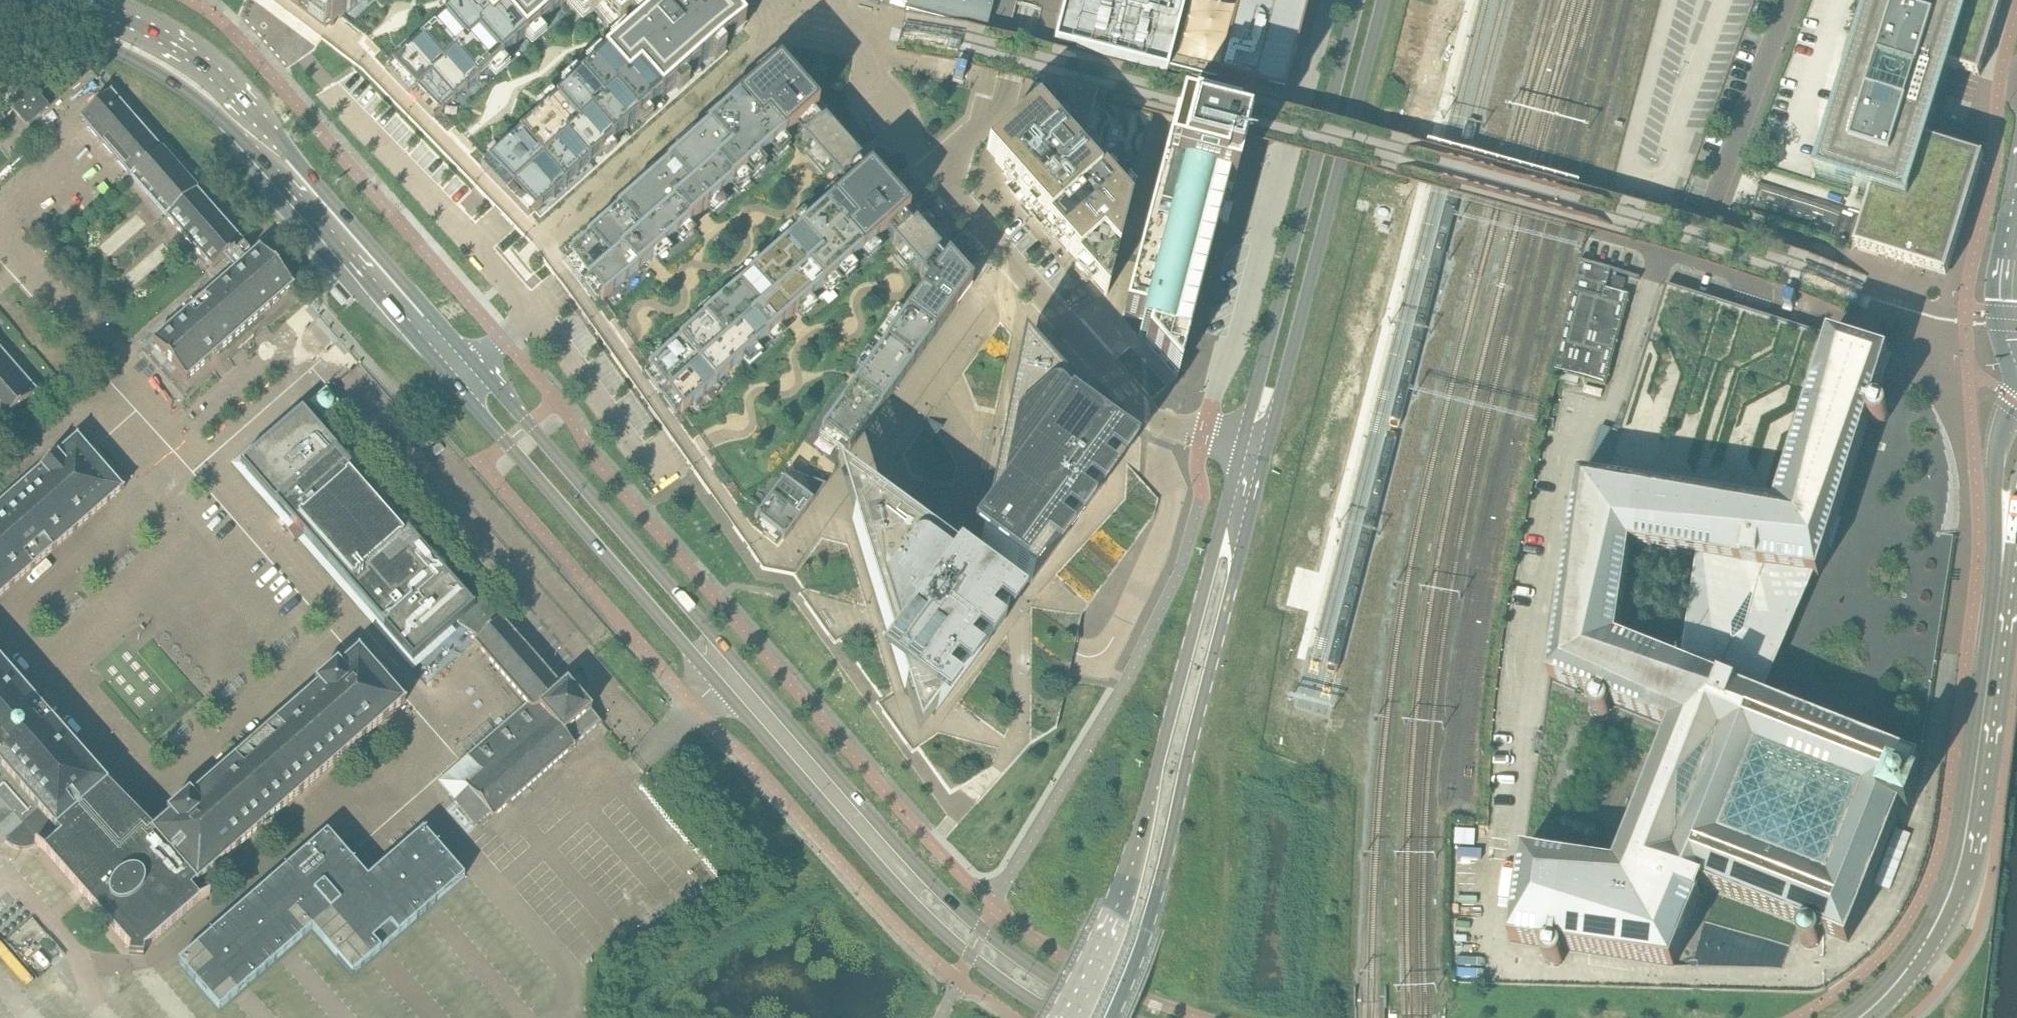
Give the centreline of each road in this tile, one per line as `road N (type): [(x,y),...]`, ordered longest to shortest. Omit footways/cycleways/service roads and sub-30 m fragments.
road 1 (tertiary): [(1129,1017),(1046,974),(934,885),(475,361)]
road 2 (tertiary): [(450,380),(918,911),(1061,1017)]
road 3 (secondary): [(1243,443),(1134,858),(1068,1017)]
road 4 (tertiary): [(7,0),(136,59),(203,103),(450,380)]
road 5 (secondary): [(1112,1017),(1157,896),(1267,449)]
road 6 (tertiary): [(475,361),(234,88),(187,52),(89,0)]
road 7 (tertiary): [(2005,556),(1954,884),(1924,947),(1859,1017)]
road 8 (secondary): [(1267,449),(1382,0)]
road 9 (secondary): [(1358,0),(1243,443)]
road 10 (residential): [(1330,0),(1239,338),(1204,433)]
road 11 (track): [(1447,0),(1421,182),(1378,265),(1351,400)]
road 12 (residential): [(1204,433),(1140,405),(953,191)]
road 13 (residential): [(332,87),(529,314)]
road 14 (residential): [(1687,261),(1785,0)]
road 15 (residential): [(529,314),(650,466),(679,455)]
road 16 (residential): [(1007,0),(953,191)]
road 17 (tertiary): [(2016,407),(1998,449),(2005,556)]
road 18 (residential): [(790,0),(812,27),(860,55),(888,104)]
road 19 (tertiary): [(2016,214),(2008,296),(2016,333)]

